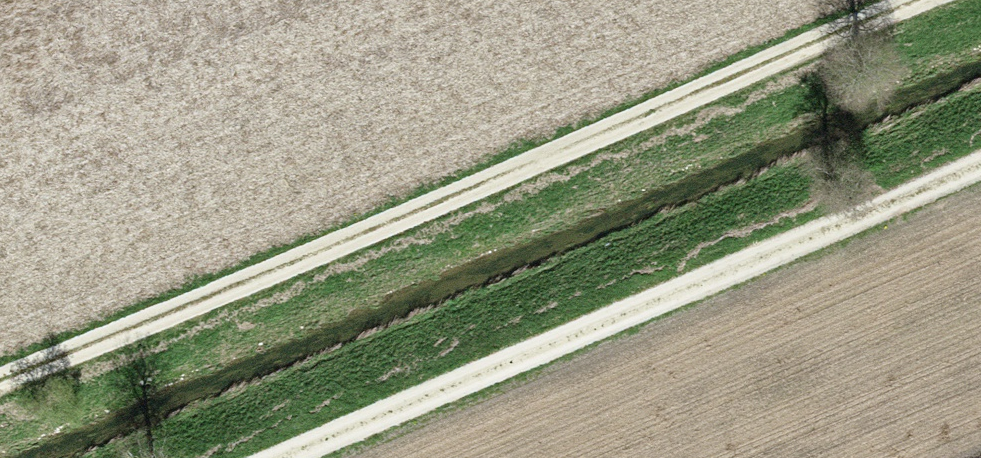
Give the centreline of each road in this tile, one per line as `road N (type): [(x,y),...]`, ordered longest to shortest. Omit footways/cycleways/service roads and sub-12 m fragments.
road 1 (track): [(0,383),(943,0)]
road 2 (track): [(980,160),(279,457)]

